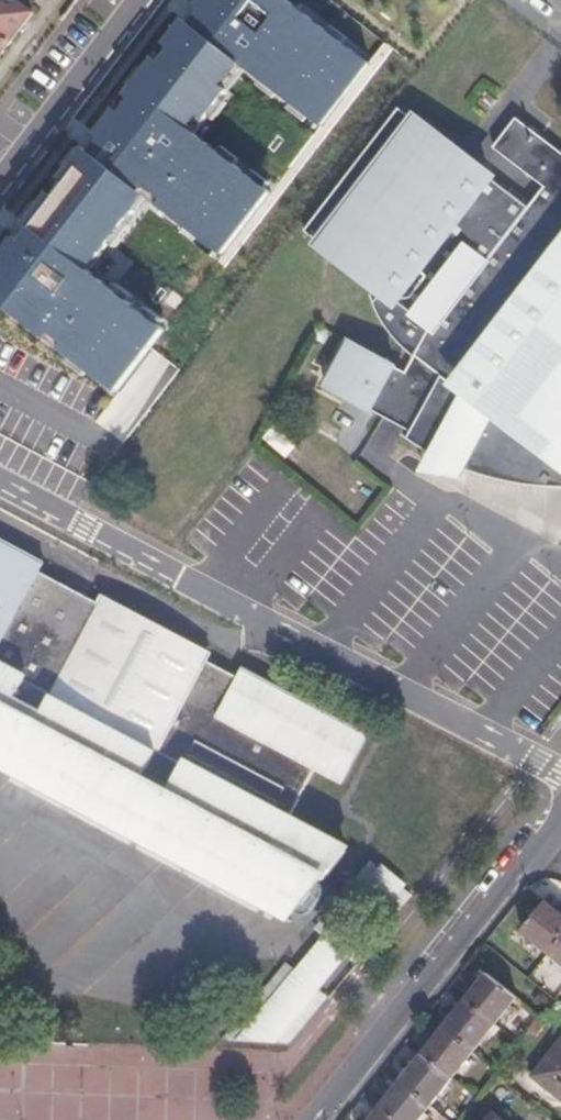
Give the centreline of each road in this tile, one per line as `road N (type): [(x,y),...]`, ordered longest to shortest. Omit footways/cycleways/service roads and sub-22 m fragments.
road 1 (residential): [(0,456),(328,654),(560,778)]
road 2 (residential): [(323,1119),(543,837)]
road 3 (residential): [(136,0),(0,183)]

